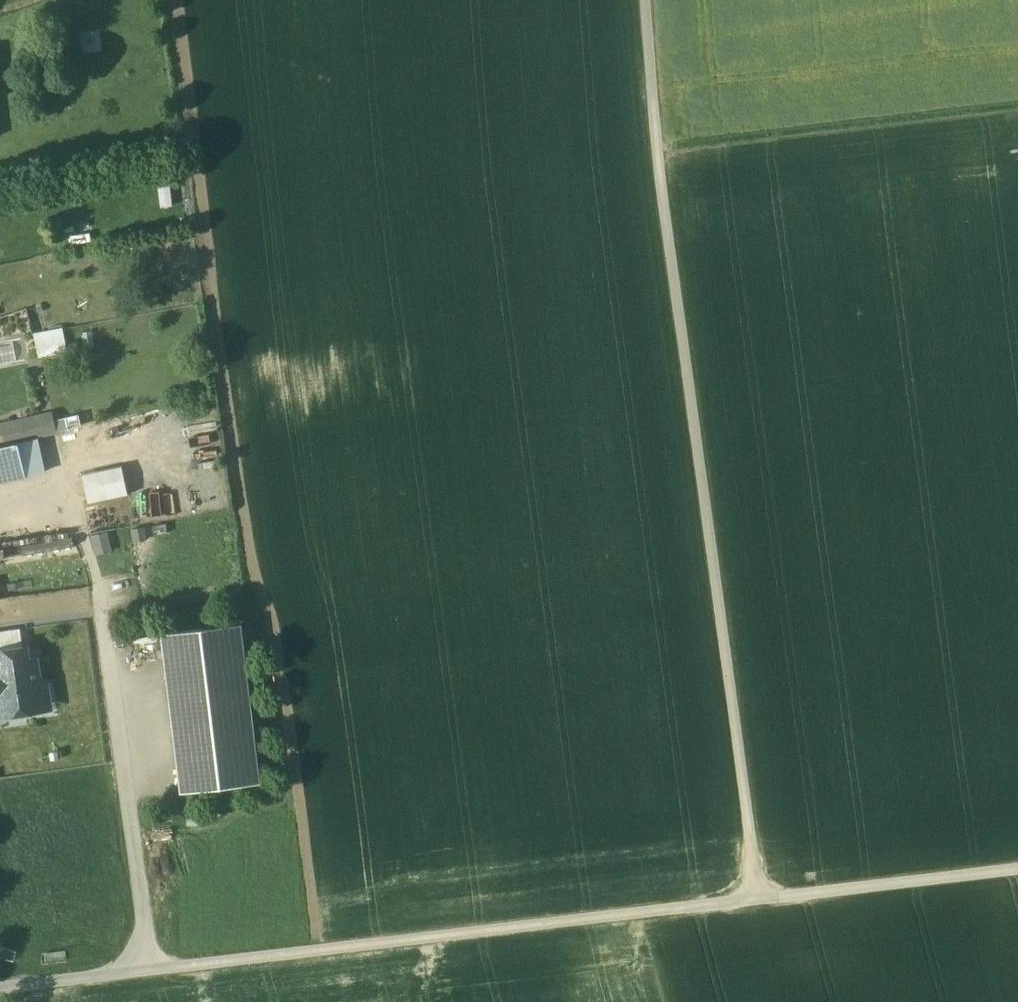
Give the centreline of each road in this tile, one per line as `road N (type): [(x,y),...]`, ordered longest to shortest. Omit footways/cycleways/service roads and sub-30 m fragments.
road 1 (track): [(1017,868),(0,992)]
road 2 (track): [(759,898),(656,147),(645,0)]
road 3 (track): [(656,147),(1017,103)]

